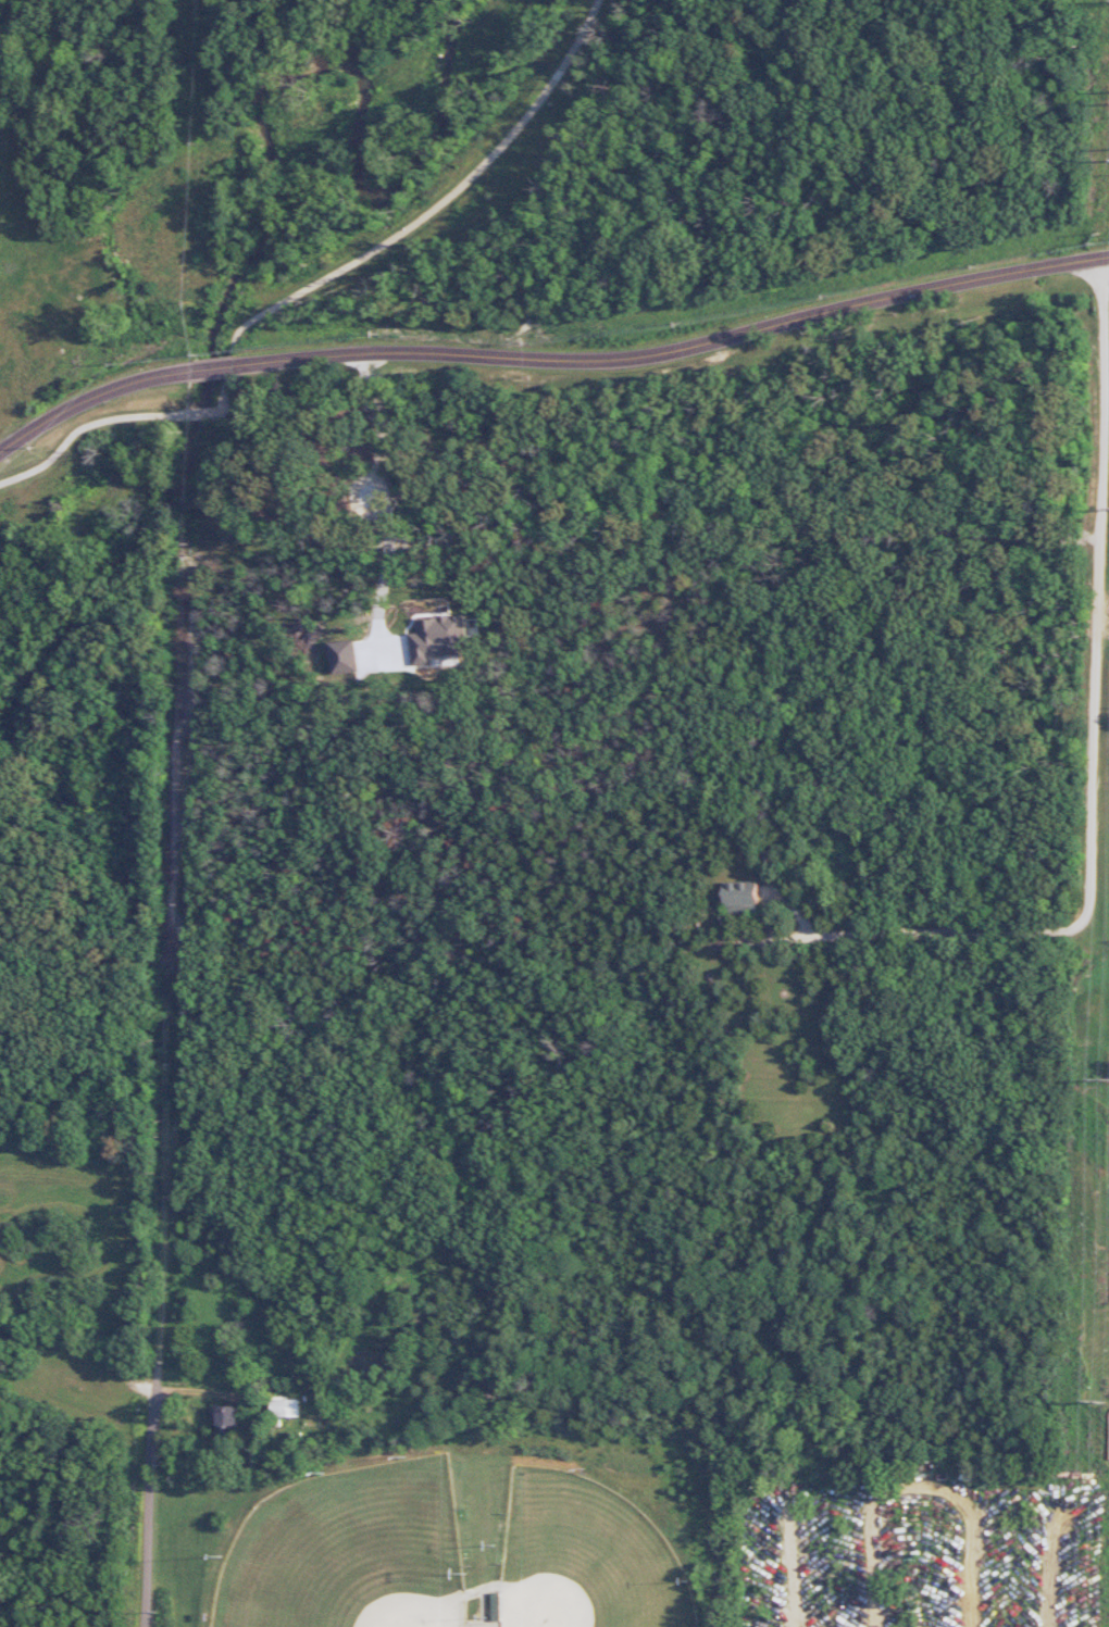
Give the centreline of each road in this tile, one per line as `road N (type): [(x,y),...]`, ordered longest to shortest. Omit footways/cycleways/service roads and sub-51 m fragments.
road 1 (tertiary): [(235,366),(362,353),(618,362),(857,304),(1108,258)]
road 2 (residential): [(146,1626),(157,1382)]
road 3 (tertiary): [(0,449),(96,395),(194,372)]

